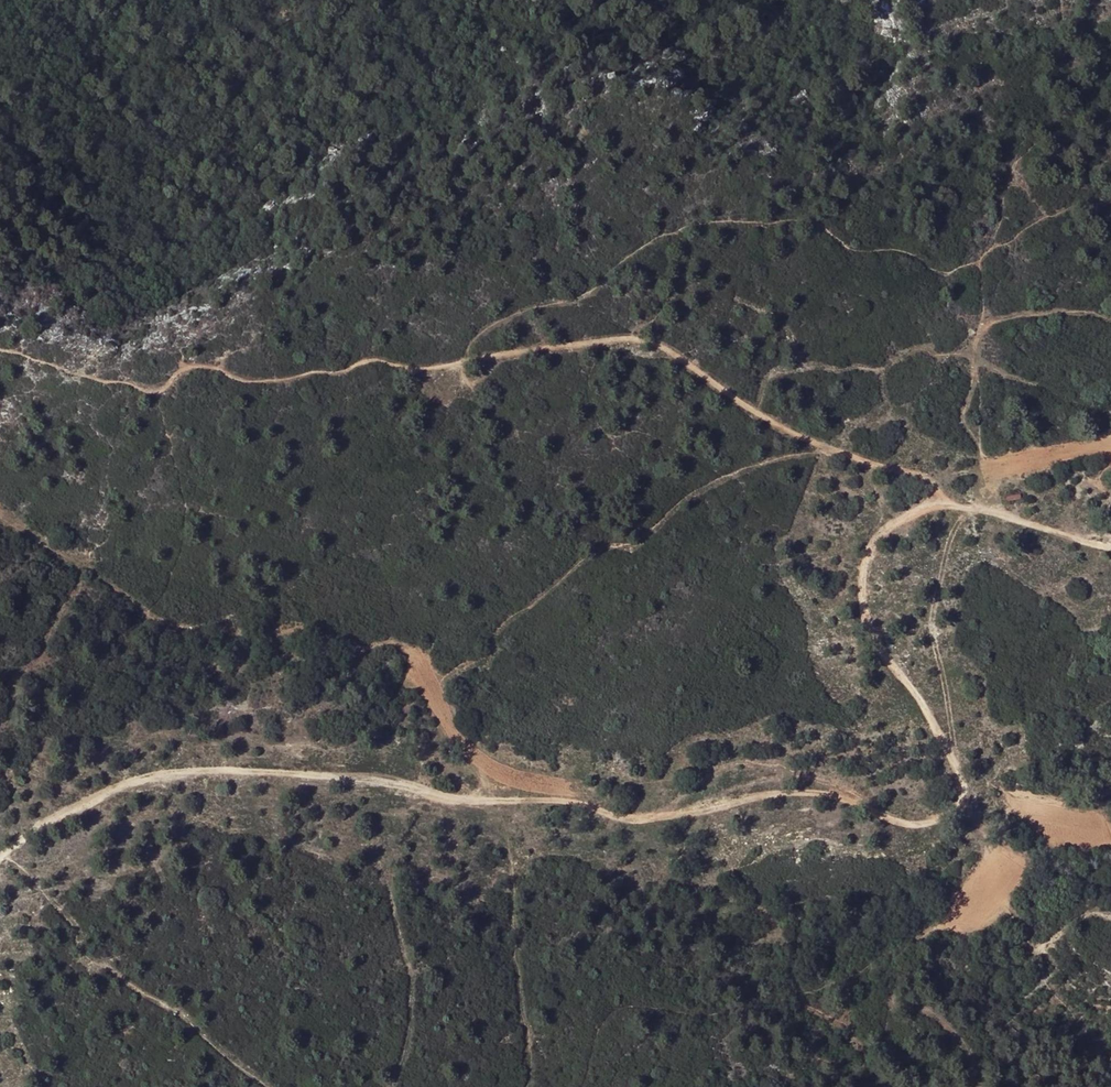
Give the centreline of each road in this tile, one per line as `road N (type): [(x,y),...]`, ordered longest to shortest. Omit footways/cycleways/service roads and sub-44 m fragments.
road 1 (track): [(0,858),(108,796),(170,776),(249,772),(403,787),(435,799),(545,799),(628,823),(796,775),(845,788),(889,822),(947,821),(968,789),(935,722),(874,635),(866,604),(865,575),(880,536),(941,504),(1110,548)]
road 2 (track): [(941,504),(932,481),(819,444),(631,337),(469,360)]

